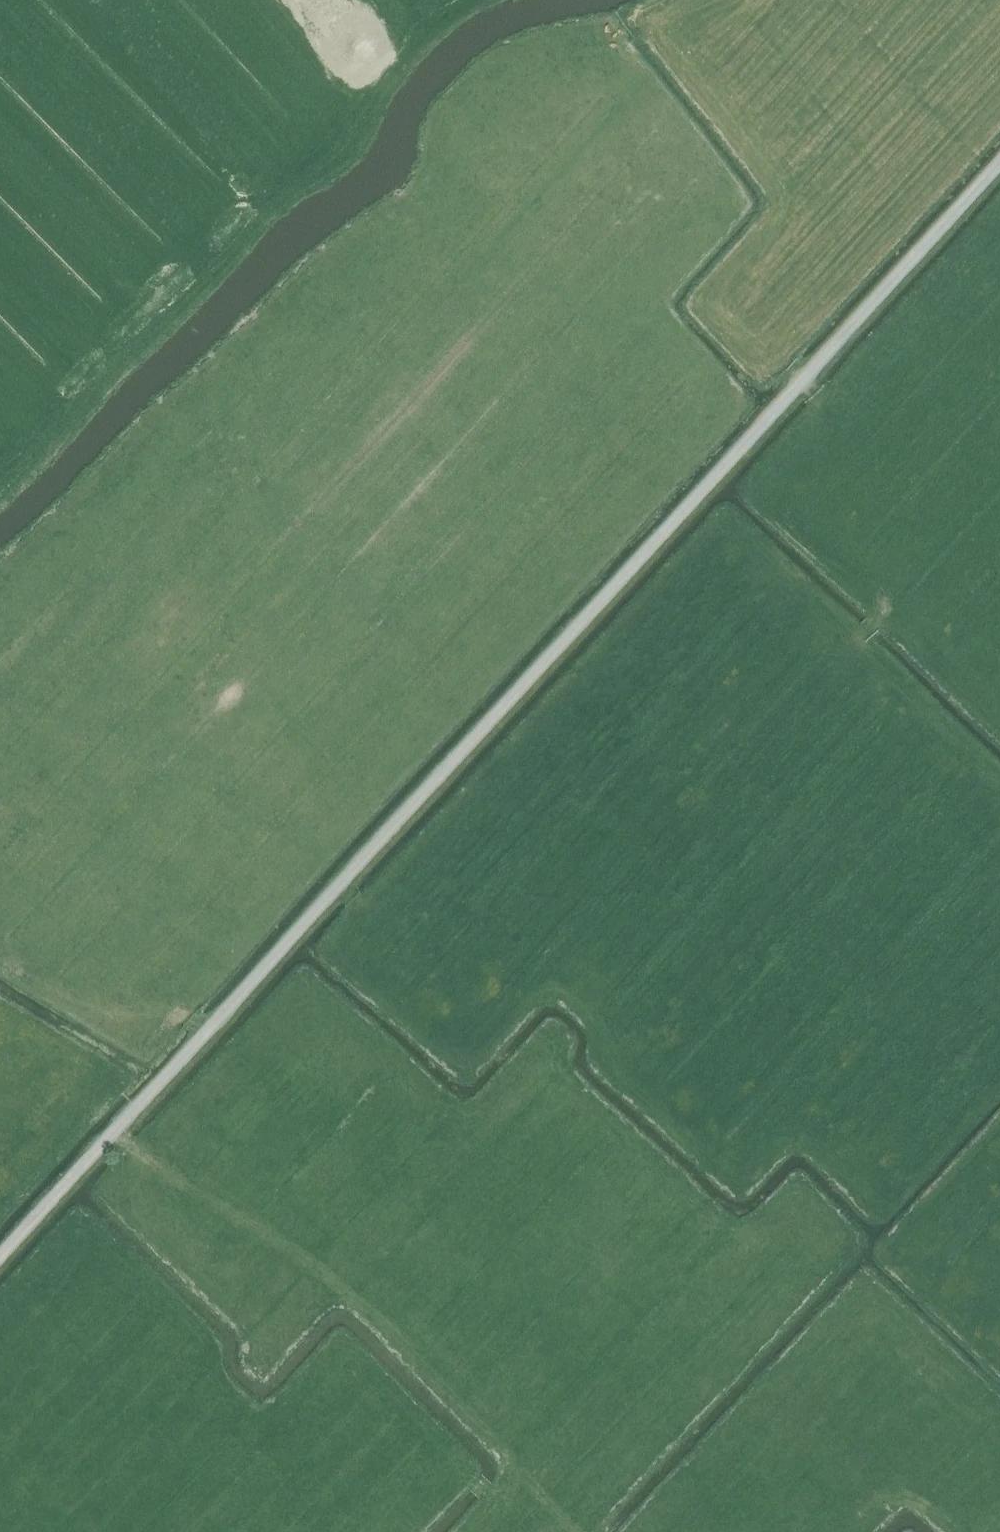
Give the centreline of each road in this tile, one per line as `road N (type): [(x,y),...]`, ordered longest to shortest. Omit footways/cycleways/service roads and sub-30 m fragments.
road 1 (track): [(999,165),(0,1257)]

